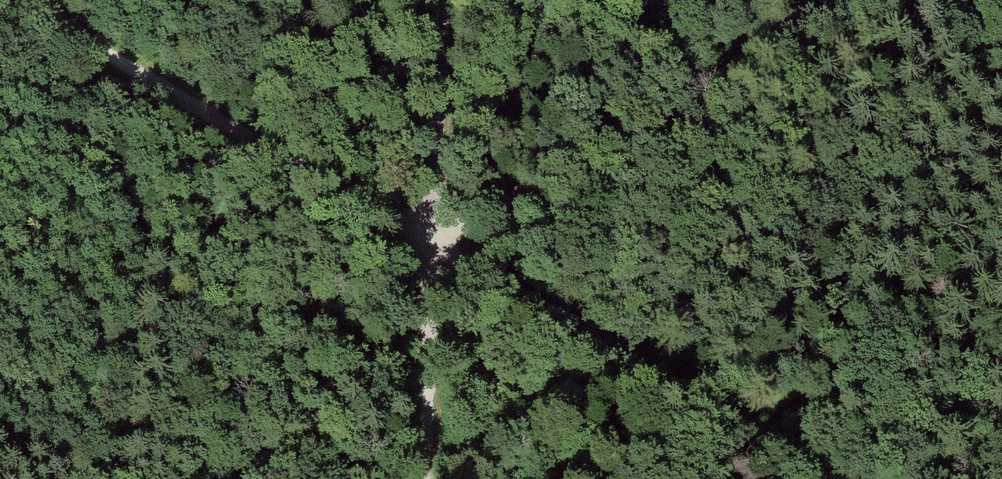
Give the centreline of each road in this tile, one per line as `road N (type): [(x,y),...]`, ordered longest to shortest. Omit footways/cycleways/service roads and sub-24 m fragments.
road 1 (track): [(0,5),(444,232),(856,478)]
road 2 (track): [(942,0),(841,20),(444,232),(446,0)]
road 3 (track): [(444,232),(427,478)]

